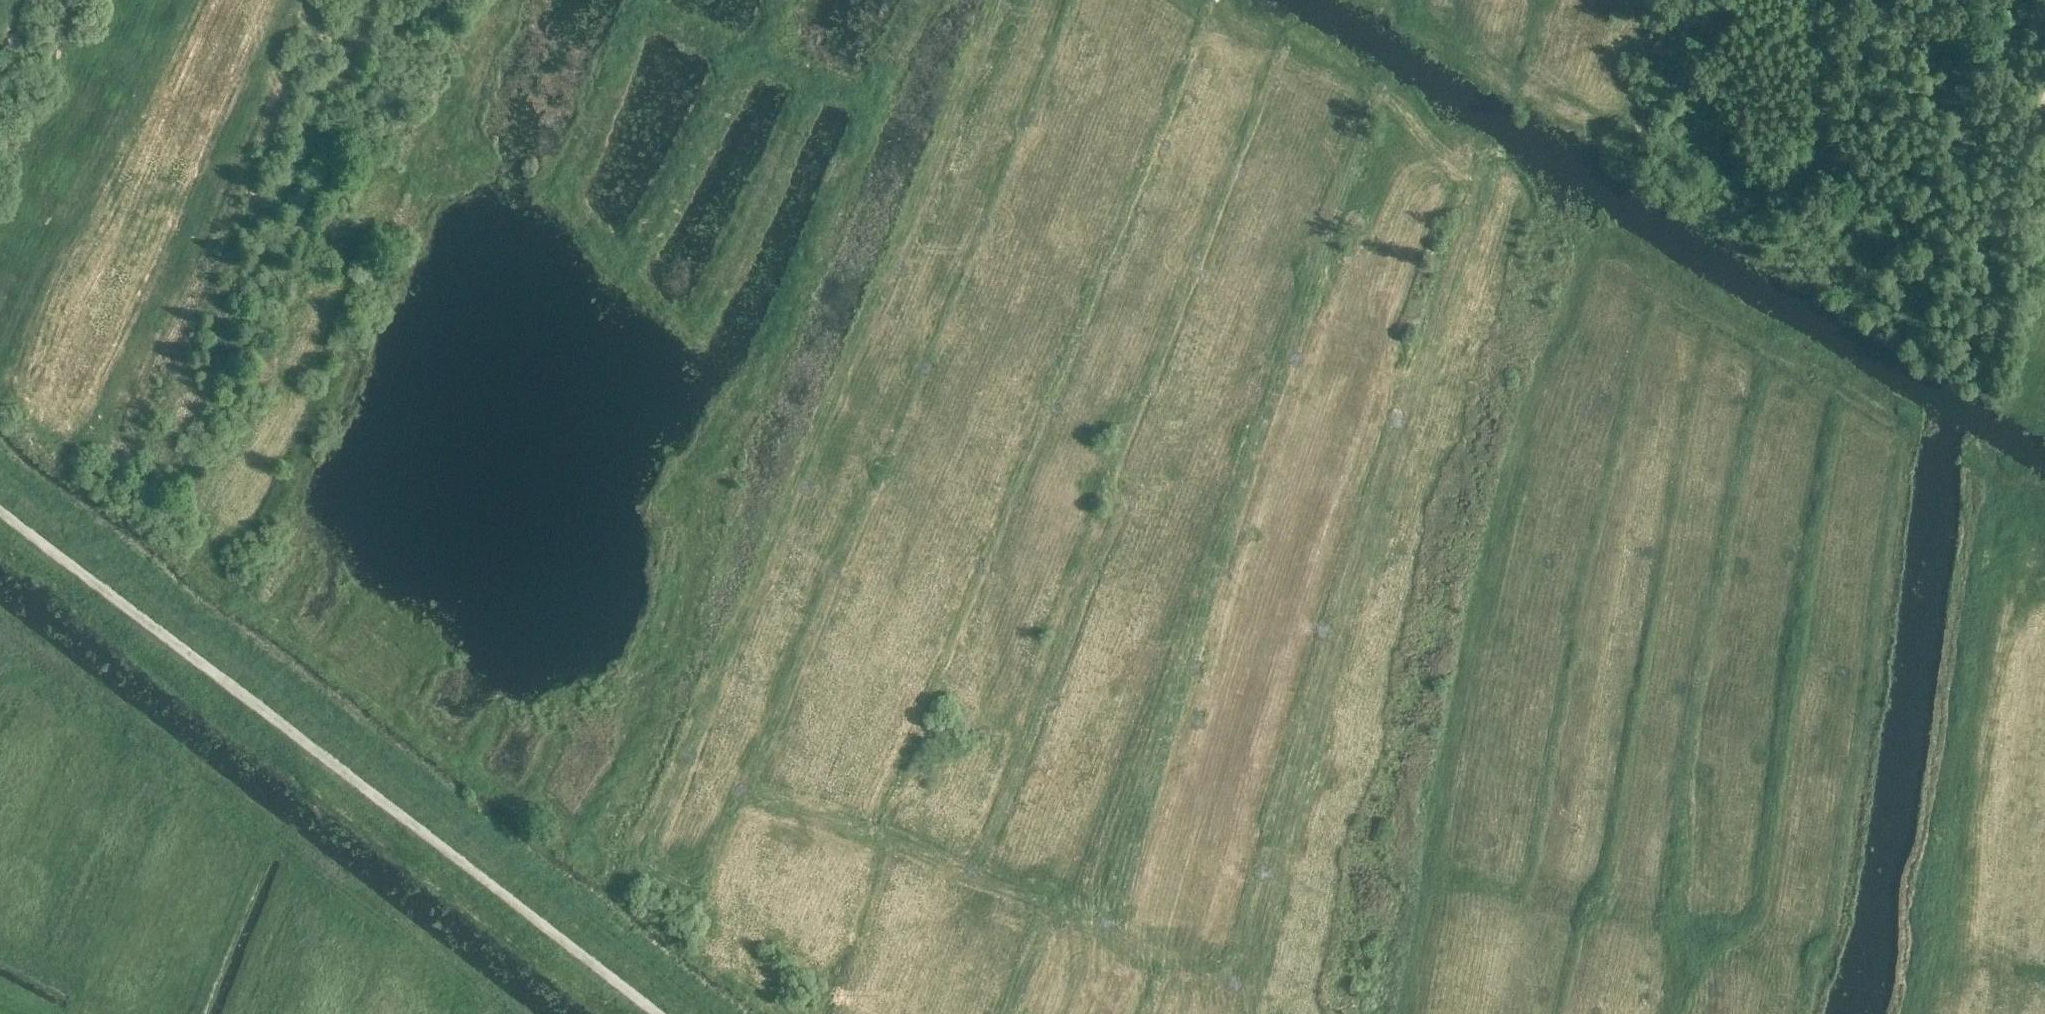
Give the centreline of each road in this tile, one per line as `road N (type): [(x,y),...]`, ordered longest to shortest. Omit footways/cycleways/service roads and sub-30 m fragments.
road 1 (track): [(0,510),(658,1013)]

